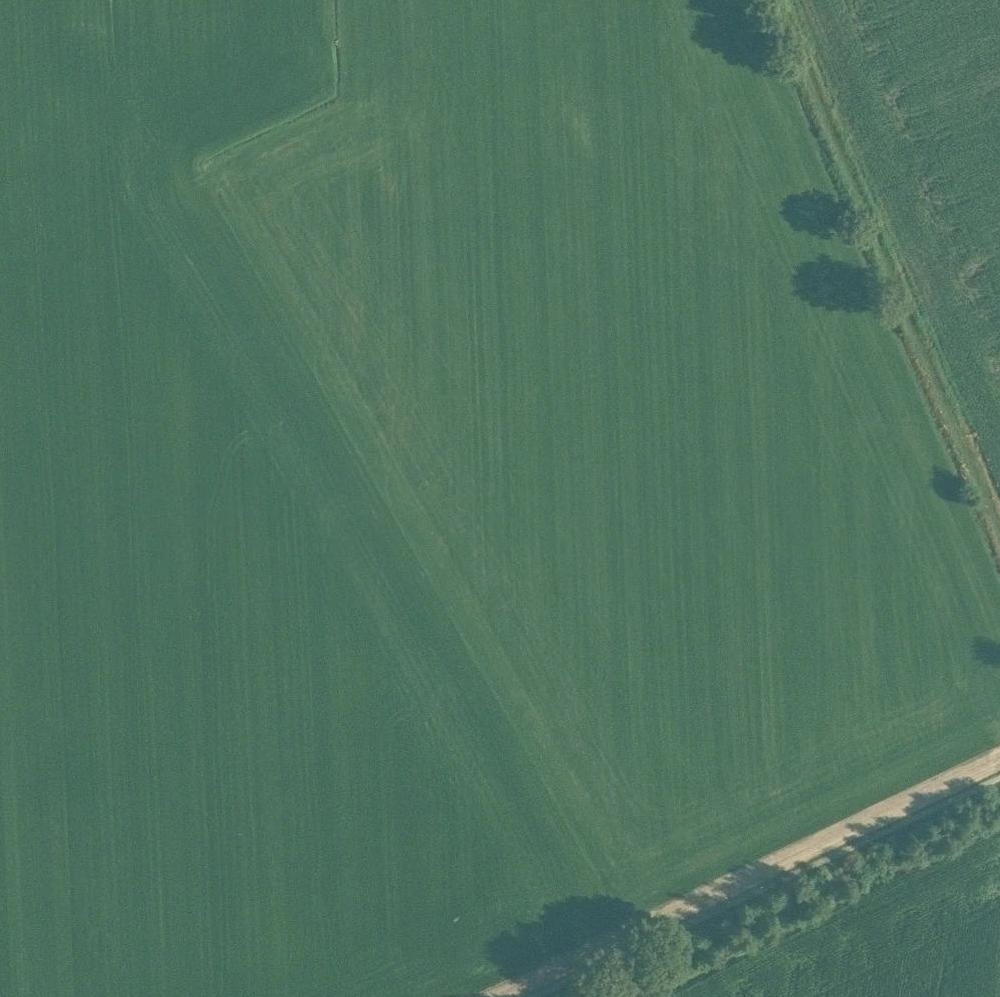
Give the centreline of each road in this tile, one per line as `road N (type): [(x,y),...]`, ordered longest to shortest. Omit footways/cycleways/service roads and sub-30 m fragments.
road 1 (track): [(999,524),(780,0)]
road 2 (track): [(496,996),(999,762)]

